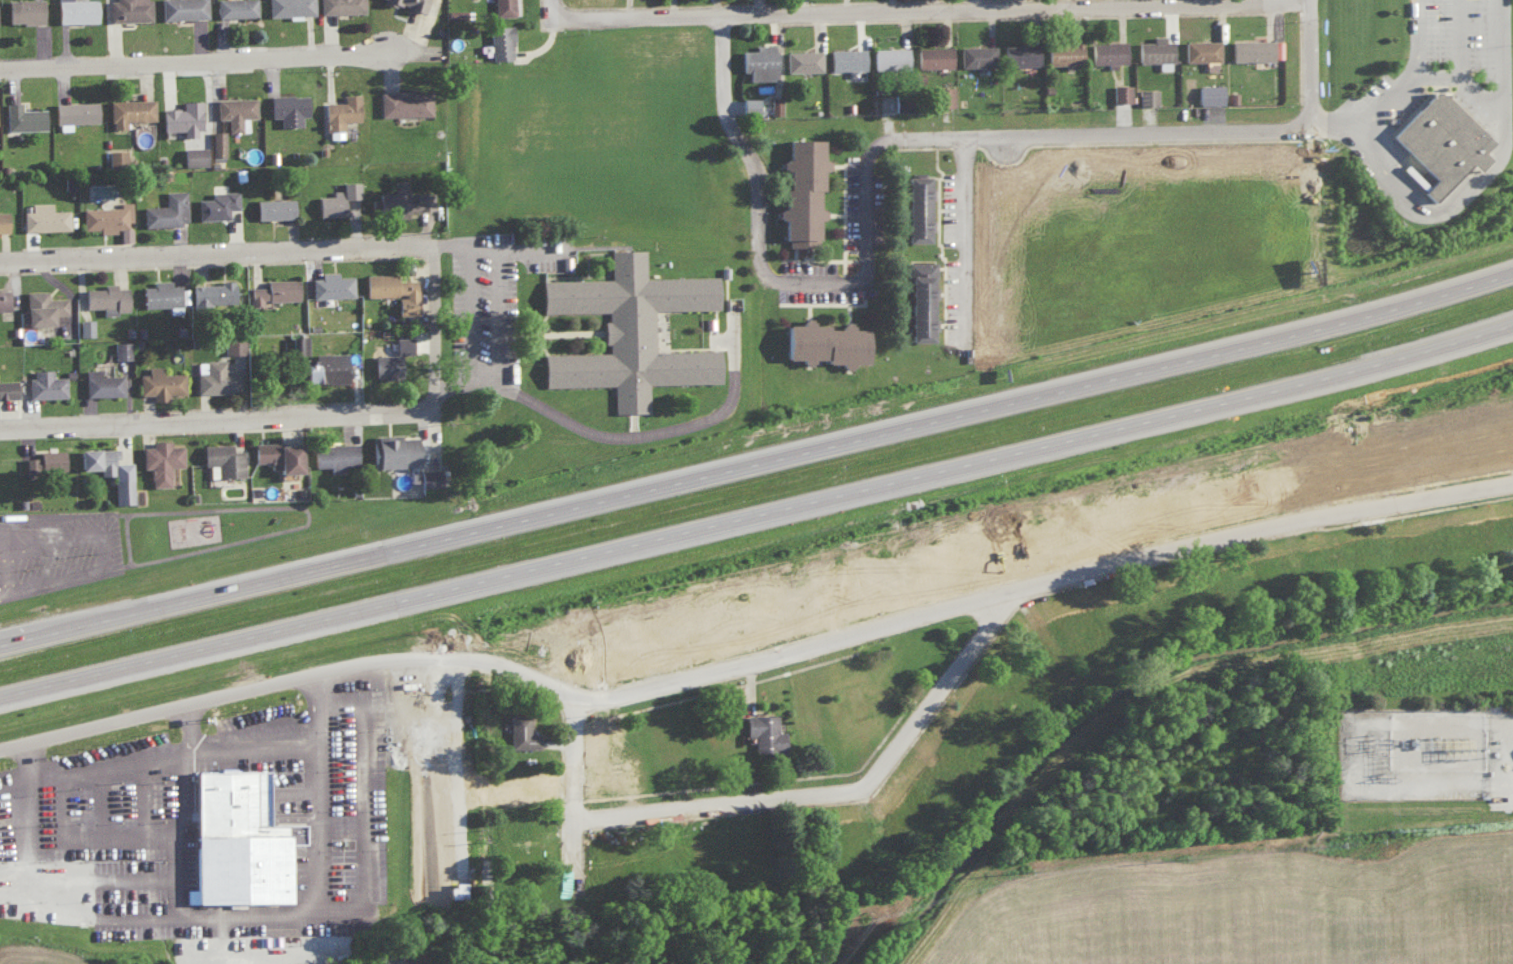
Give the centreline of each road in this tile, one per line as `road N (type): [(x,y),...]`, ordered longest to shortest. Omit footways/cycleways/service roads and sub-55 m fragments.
road 1 (residential): [(732,19),(736,131),(768,175),(769,272),(795,291),(864,291),(879,276),(876,168),(903,147),(1295,136),(1319,118)]
road 2 (motorway): [(829,443),(0,642)]
road 3 (motorway): [(0,694),(803,501)]
road 4 (residential): [(1319,5),(567,19)]
road 5 (tertiary): [(0,746),(387,657),(478,658),(539,679)]
road 6 (residential): [(573,818),(862,785),(1015,586)]
road 7 (tertiary): [(539,679),(597,698),(1015,586)]
road 8 (residential): [(0,427),(421,410),(433,388)]
road 9 (residential): [(431,244),(0,266)]
road 10 (motorway): [(1097,430),(1512,330)]
road 11 (motorway): [(1097,430),(1512,359)]
road 12 (residential): [(0,75),(399,58)]
road 13 (motorway): [(1512,249),(1156,365)]
road 14 (motorway): [(1512,278),(1156,365)]
road 15 (motorway): [(1156,365),(829,443)]
road 16 (motorway): [(803,501),(1097,430)]
road 17 (tertiary): [(1015,586),(1265,525)]
road 18 (tertiary): [(1265,525),(1512,480)]
road 19 (residential): [(572,886),(574,696)]
road 20 (residential): [(431,244),(433,388)]

